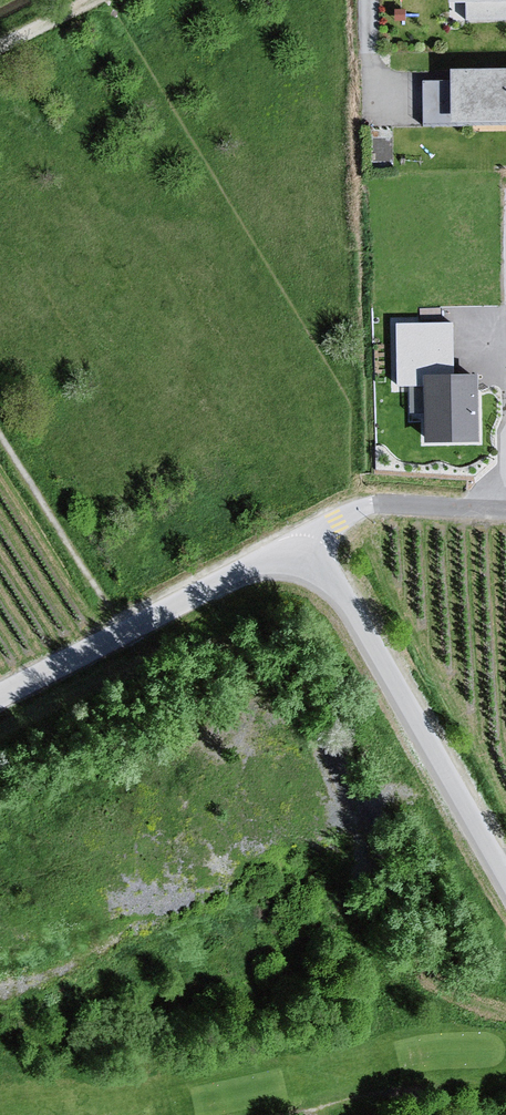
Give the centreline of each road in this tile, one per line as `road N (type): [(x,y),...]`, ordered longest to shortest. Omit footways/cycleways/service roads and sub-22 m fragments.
road 1 (unclassified): [(505,881),(339,587),(324,568),(294,556)]
road 2 (unclassified): [(294,556),(266,559),(0,698)]
road 3 (residential): [(505,511),(371,508),(338,520),(294,556)]

